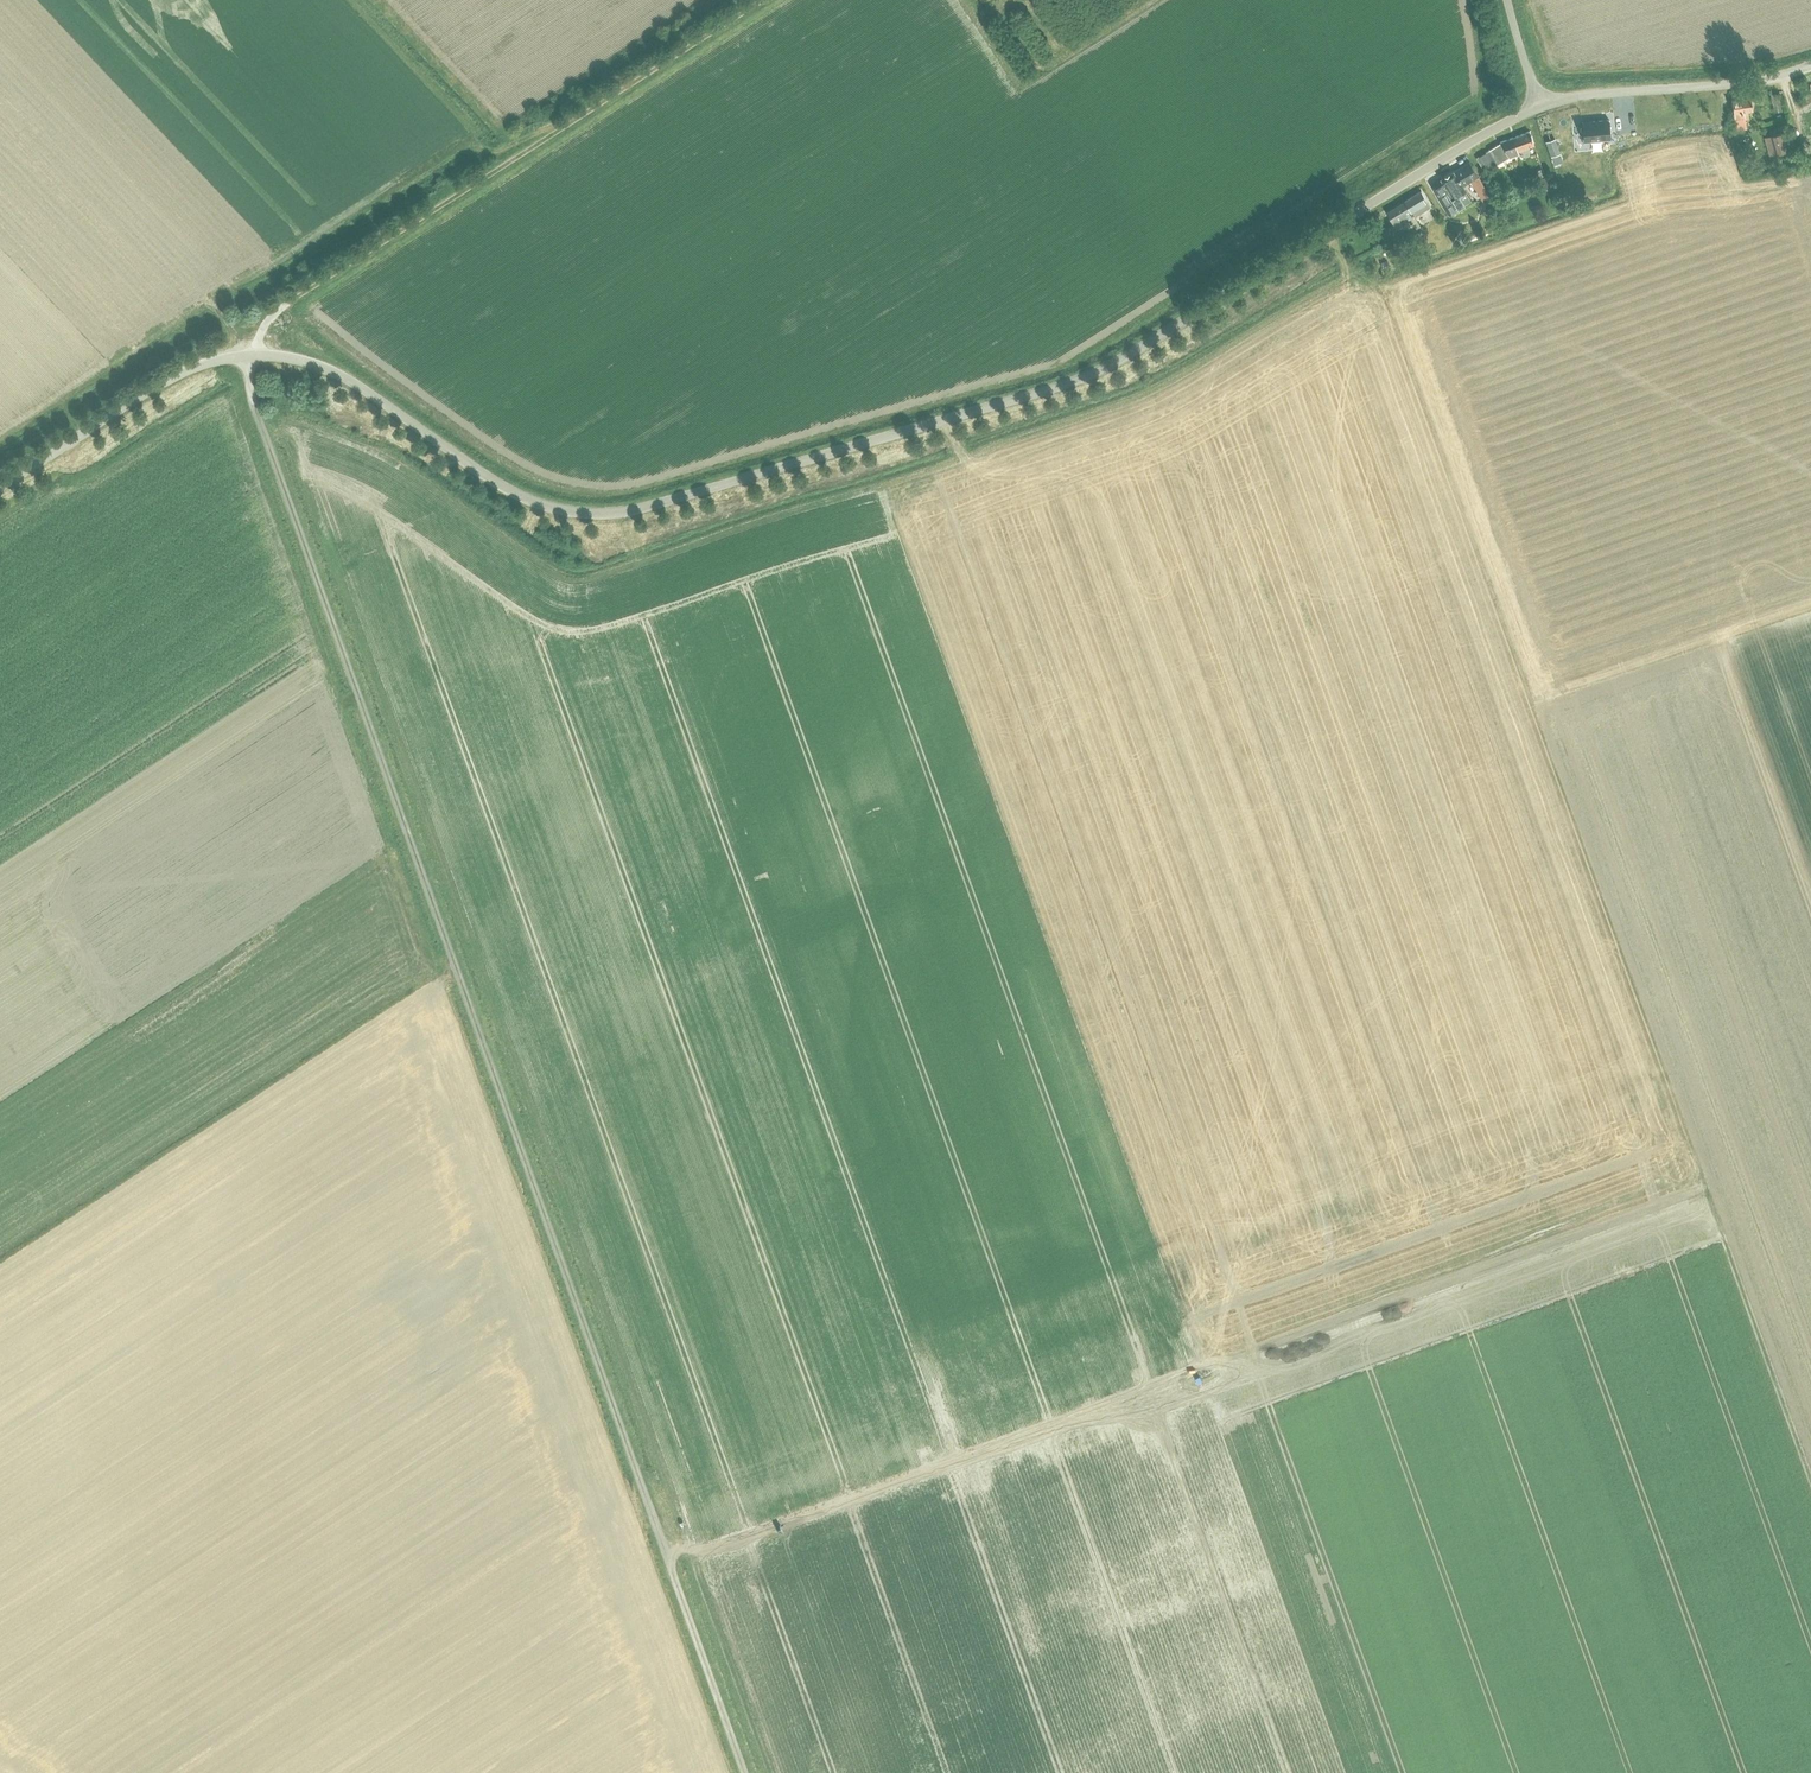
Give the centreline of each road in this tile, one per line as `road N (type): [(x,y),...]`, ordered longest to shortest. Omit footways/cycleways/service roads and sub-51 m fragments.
road 1 (track): [(748,1772),(246,376),(256,337),(287,305),(771,0)]
road 2 (unclassified): [(0,490),(178,375),(224,358),(269,355),(336,371),(526,498),(588,513),(639,509),(1101,369),(1541,107)]
road 3 (unclassified): [(1541,107),(1810,67)]

